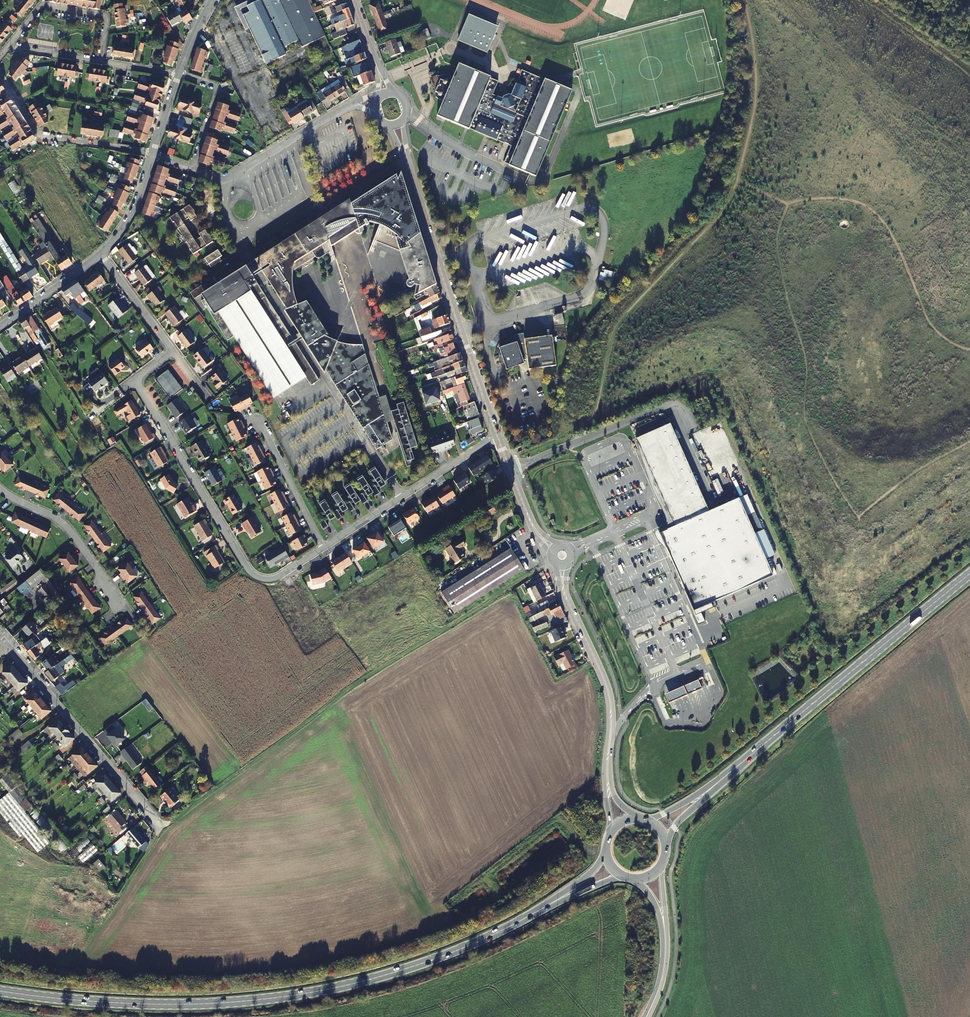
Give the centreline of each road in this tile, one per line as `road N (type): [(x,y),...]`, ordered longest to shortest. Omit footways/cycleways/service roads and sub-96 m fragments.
road 1 (secondary): [(0,991),(211,1005),(306,995),(471,946),(553,903)]
road 2 (track): [(553,562),(383,666),(160,825),(115,901)]
road 3 (residential): [(135,381),(253,574),(276,578),(324,547)]
road 4 (tertiary): [(497,437),(404,148)]
road 5 (secondary): [(736,767),(969,574)]
road 6 (residential): [(160,825),(8,645)]
road 7 (residential): [(324,547),(497,437)]
road 8 (tertiary): [(607,778),(609,693),(563,584)]
road 9 (residential): [(0,75),(38,134),(153,153)]
road 10 (residential): [(117,604),(75,536),(0,489)]
road 11 (residential): [(101,62),(103,14),(47,5),(10,47)]
road 12 (residential): [(350,106),(225,181)]
road 13 (residential): [(254,422),(324,547)]
road 14 (residential): [(101,254),(0,327)]
road 15 (residential): [(178,75),(216,89),(192,168)]
road 16 (residential): [(101,254),(172,351)]

